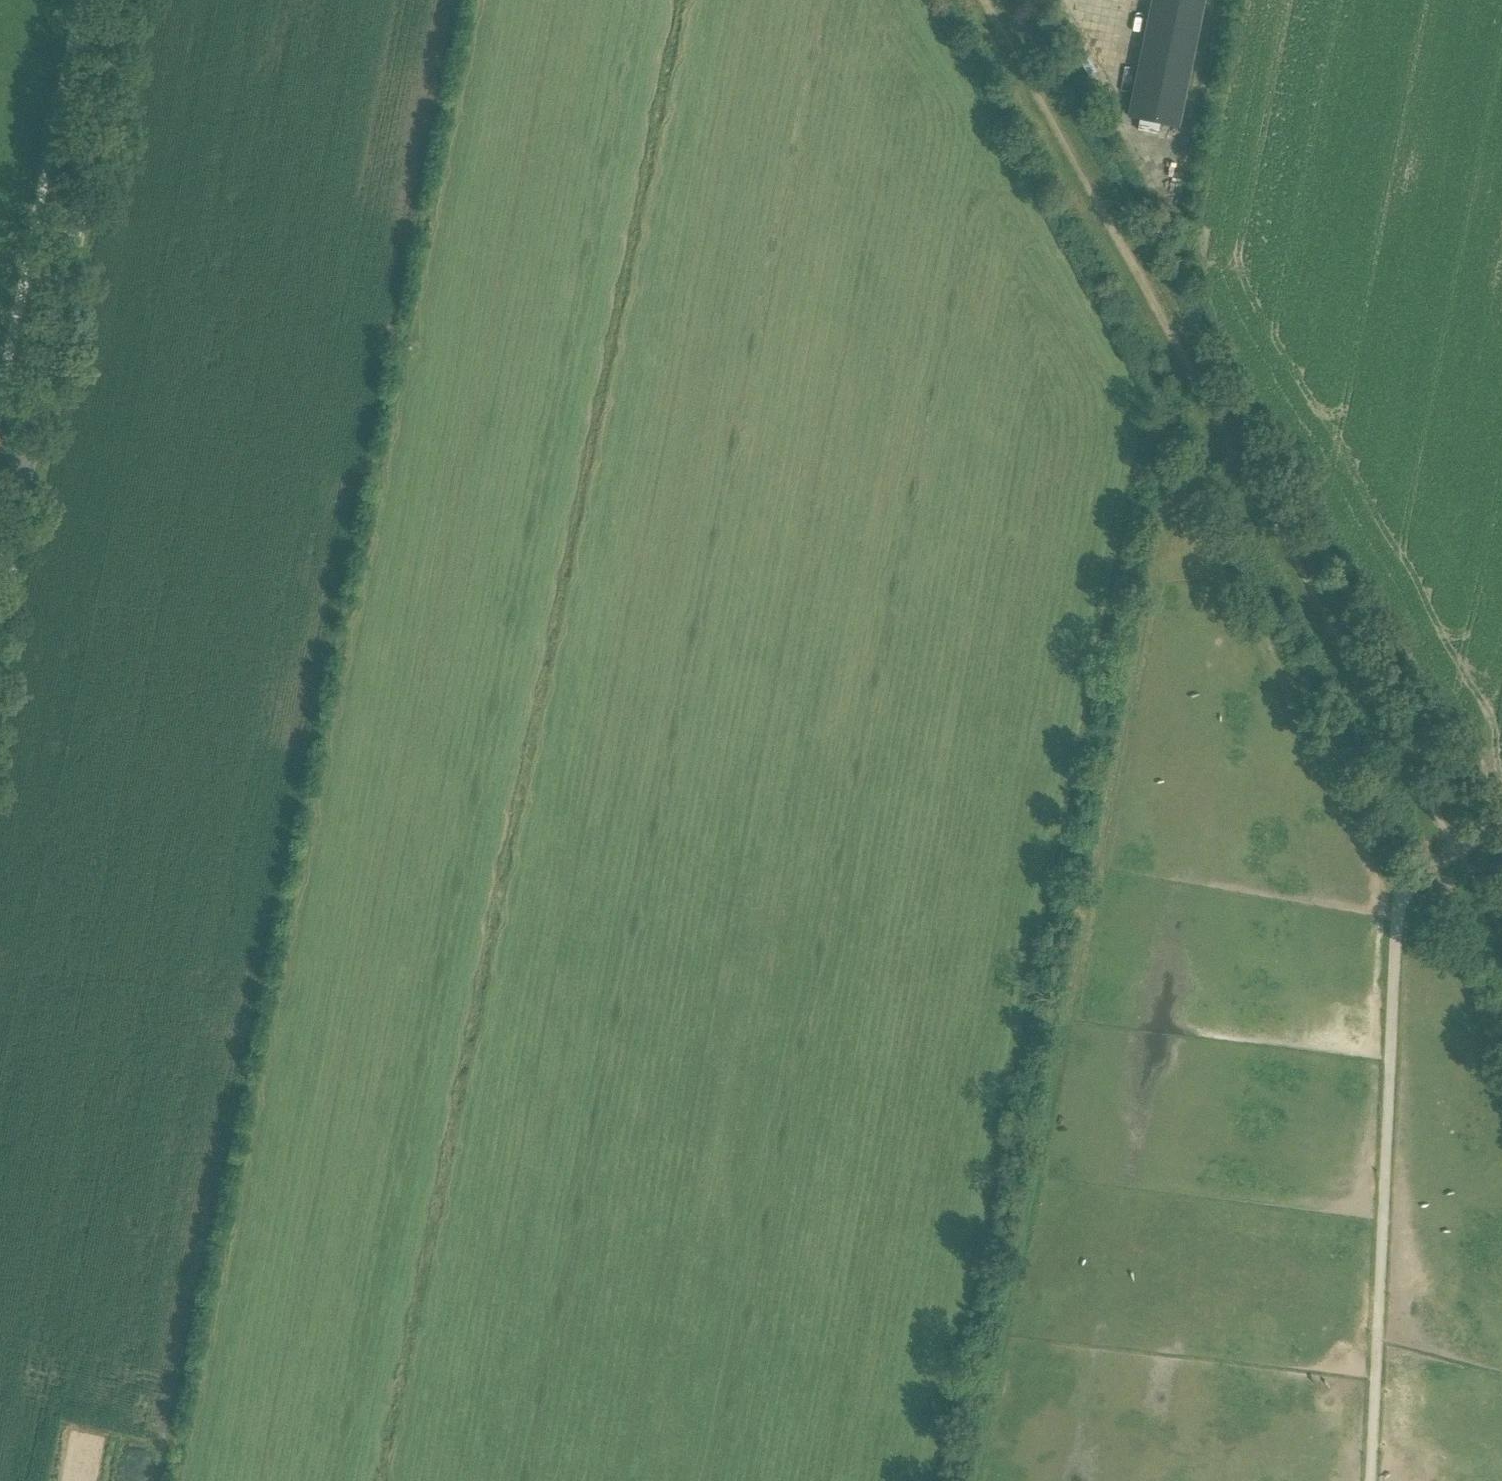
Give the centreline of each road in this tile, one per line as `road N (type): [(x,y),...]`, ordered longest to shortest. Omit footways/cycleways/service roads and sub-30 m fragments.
road 1 (track): [(1468,840),(993,0)]
road 2 (tertiary): [(0,582),(119,0)]

